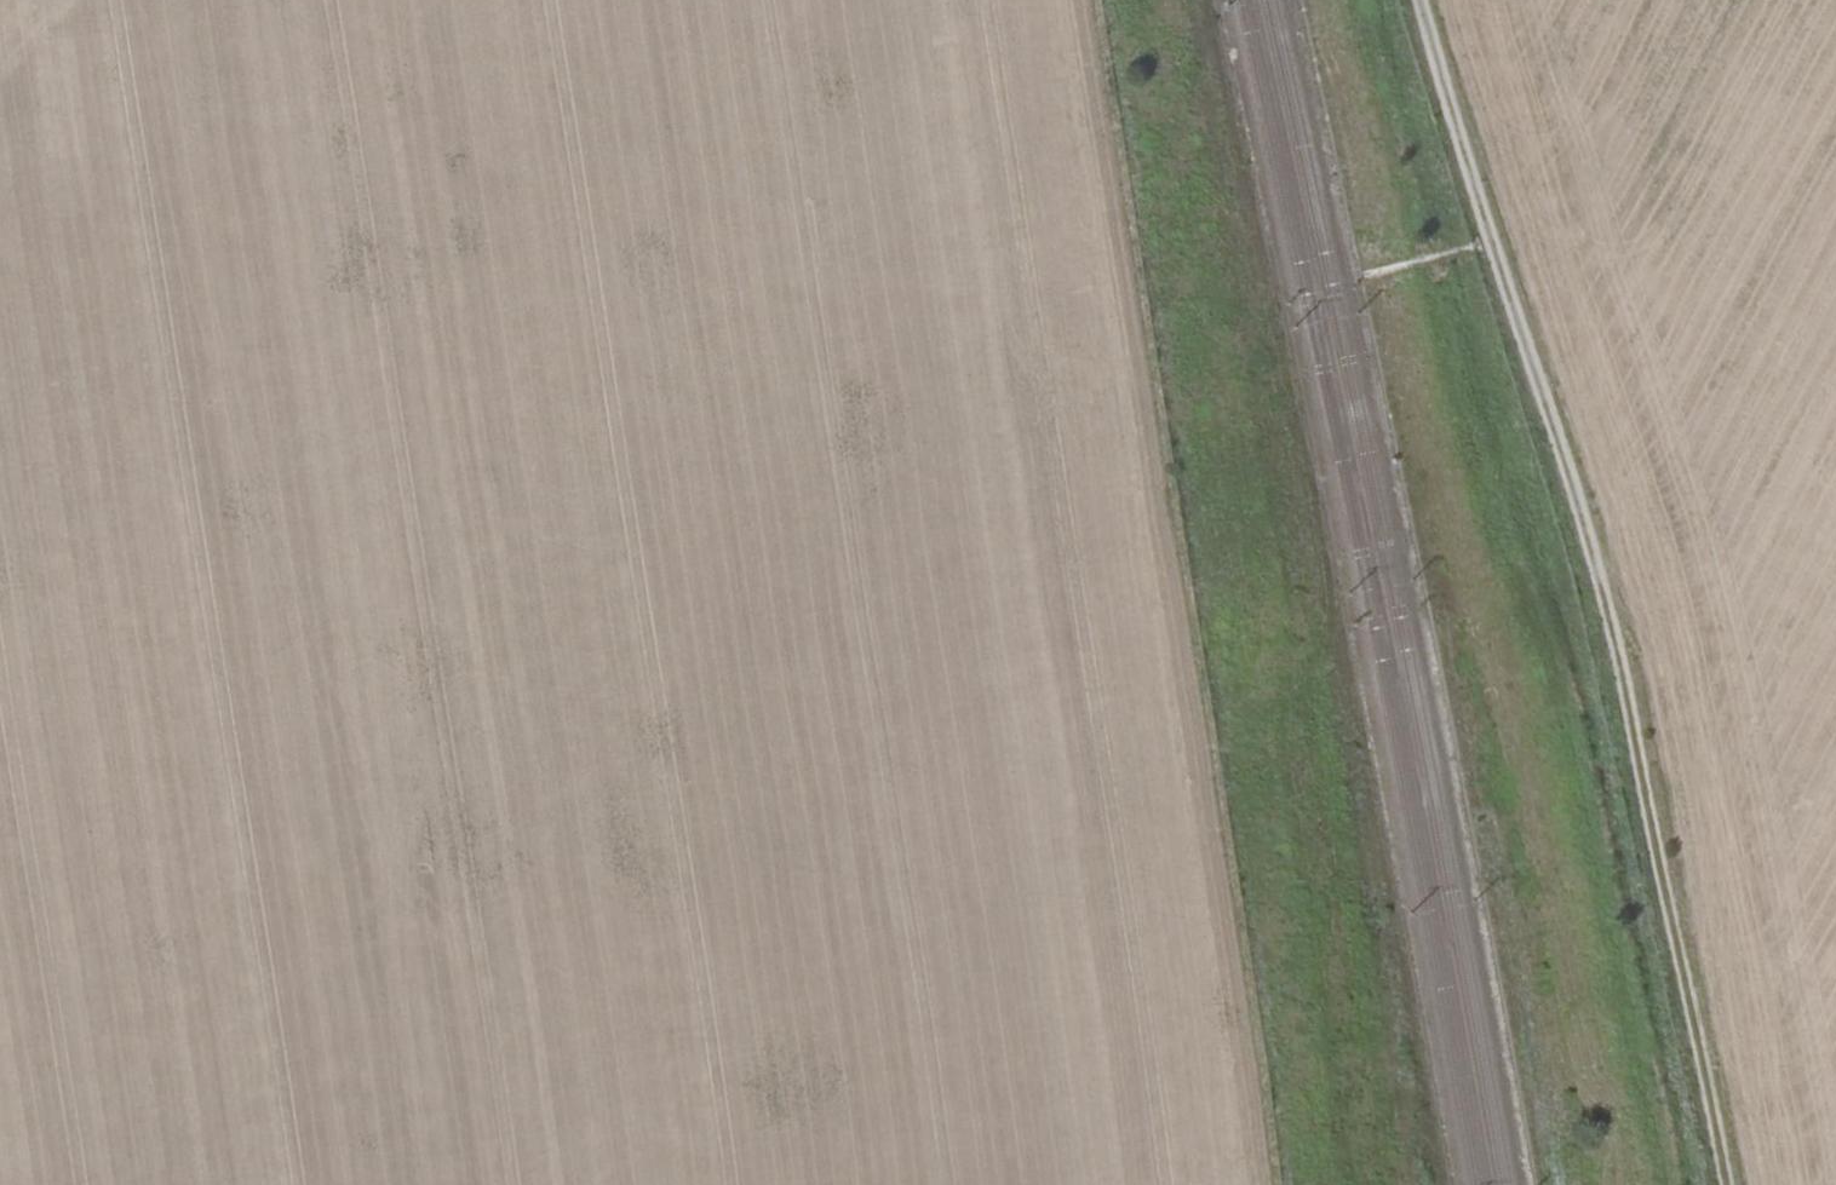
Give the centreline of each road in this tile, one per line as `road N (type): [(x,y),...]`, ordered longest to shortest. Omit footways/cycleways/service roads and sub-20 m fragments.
road 1 (track): [(1727,1184),(1613,604),(1421,0)]

